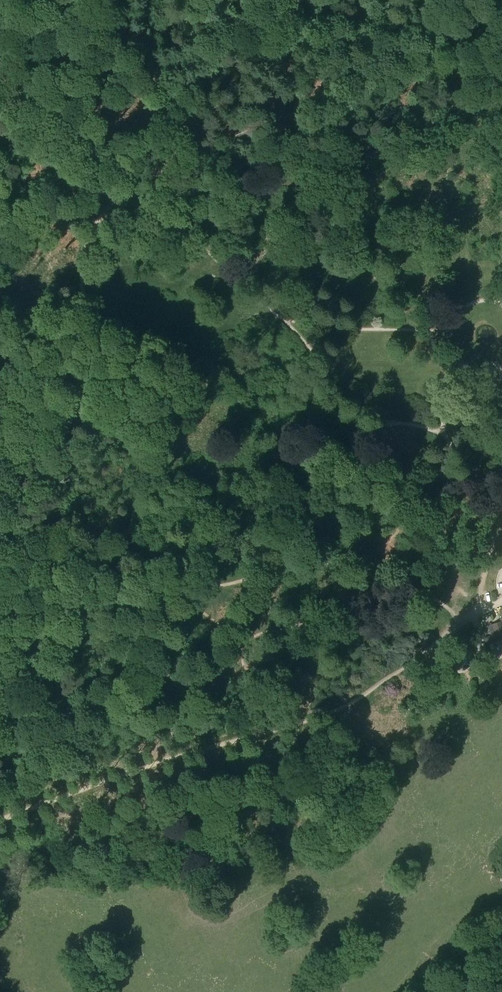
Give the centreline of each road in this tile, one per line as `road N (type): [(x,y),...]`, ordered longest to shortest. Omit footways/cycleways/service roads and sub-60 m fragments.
road 1 (track): [(495,602),(328,714),(192,750),(0,819)]
road 2 (track): [(220,0),(140,11),(0,66)]

